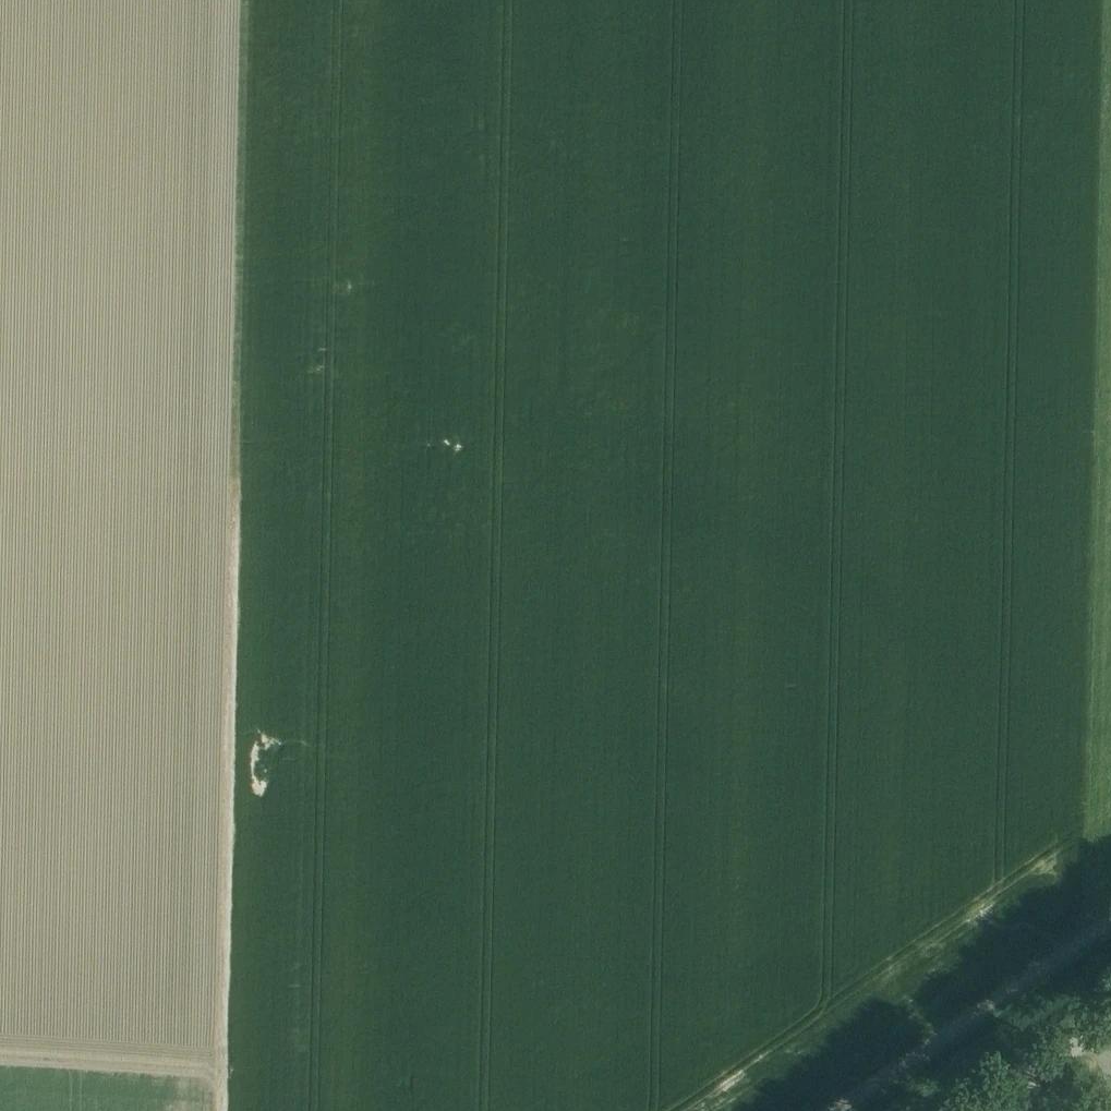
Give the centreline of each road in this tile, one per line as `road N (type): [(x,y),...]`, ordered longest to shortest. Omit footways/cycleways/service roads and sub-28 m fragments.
road 1 (track): [(225,1110),(244,838),(233,561),(243,396)]
road 2 (unclassified): [(985,1110),(1110,1023)]

